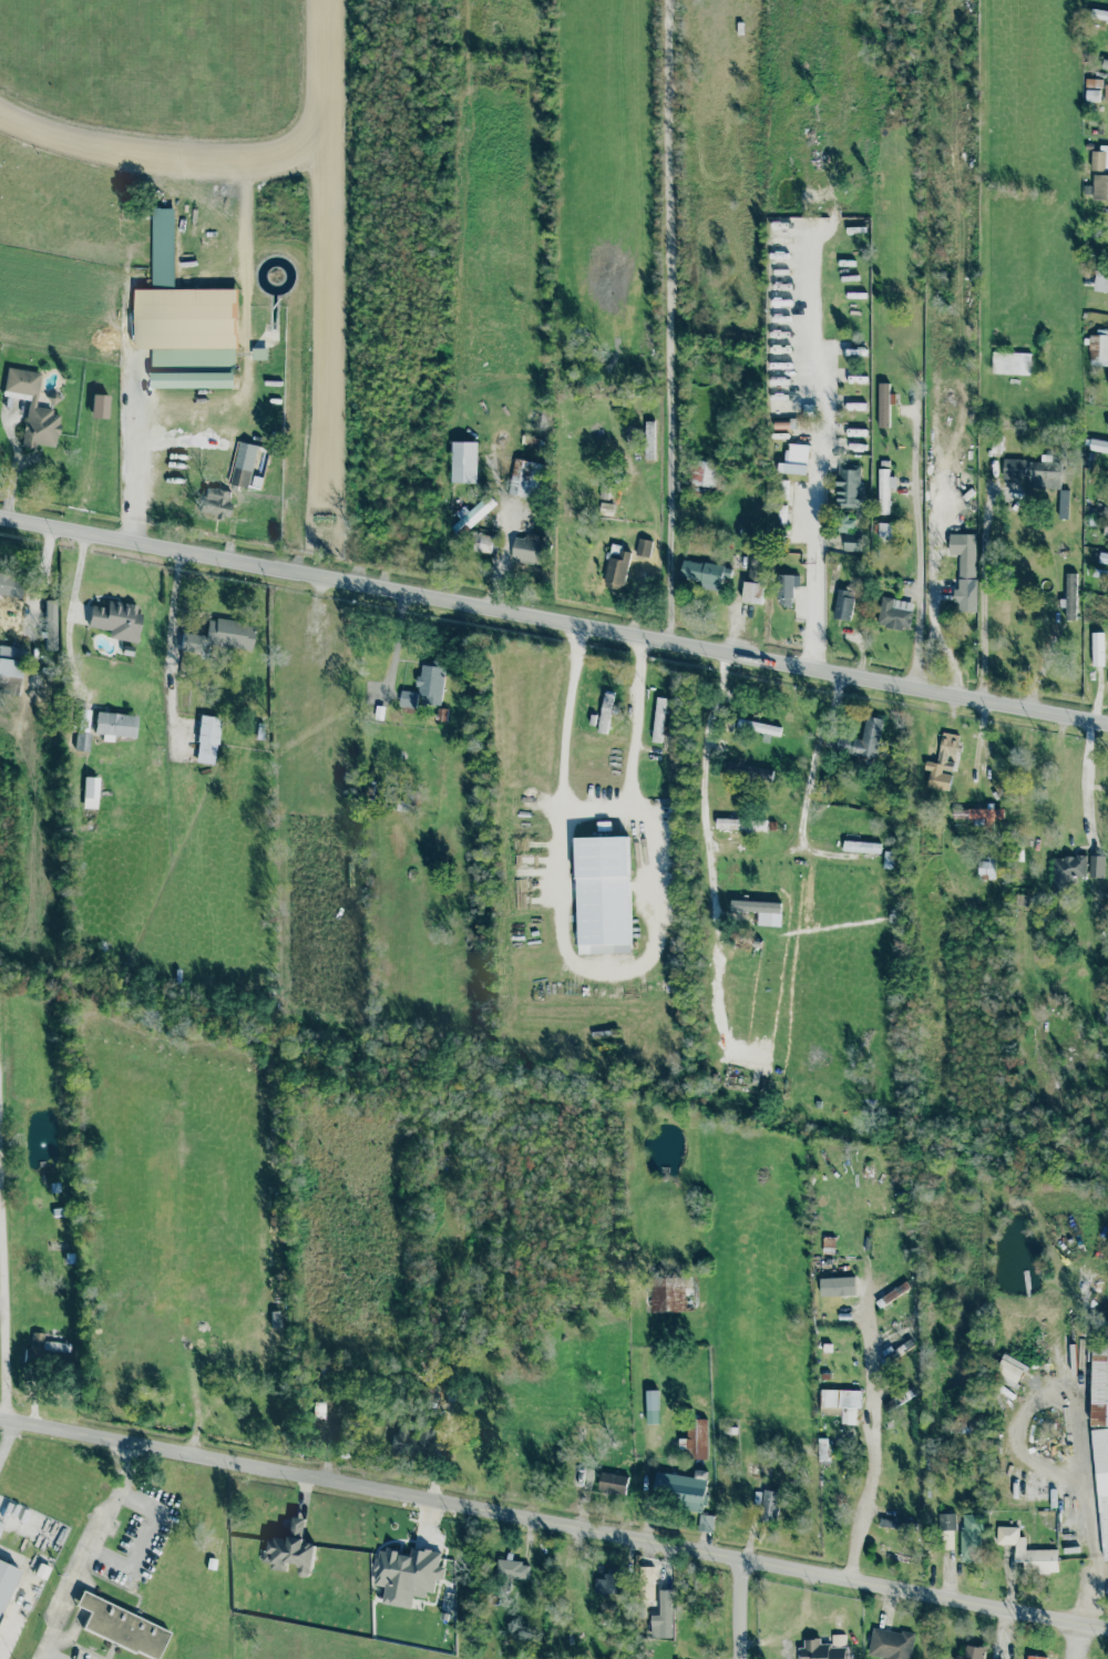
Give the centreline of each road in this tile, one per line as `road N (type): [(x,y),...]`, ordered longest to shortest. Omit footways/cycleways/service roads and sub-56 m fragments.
road 1 (residential): [(0,1417),(1107,1628)]
road 2 (secondary): [(0,514),(1107,722)]
road 3 (residential): [(848,1578),(880,1488),(871,1296)]
road 4 (residential): [(11,1420),(2,1190)]

